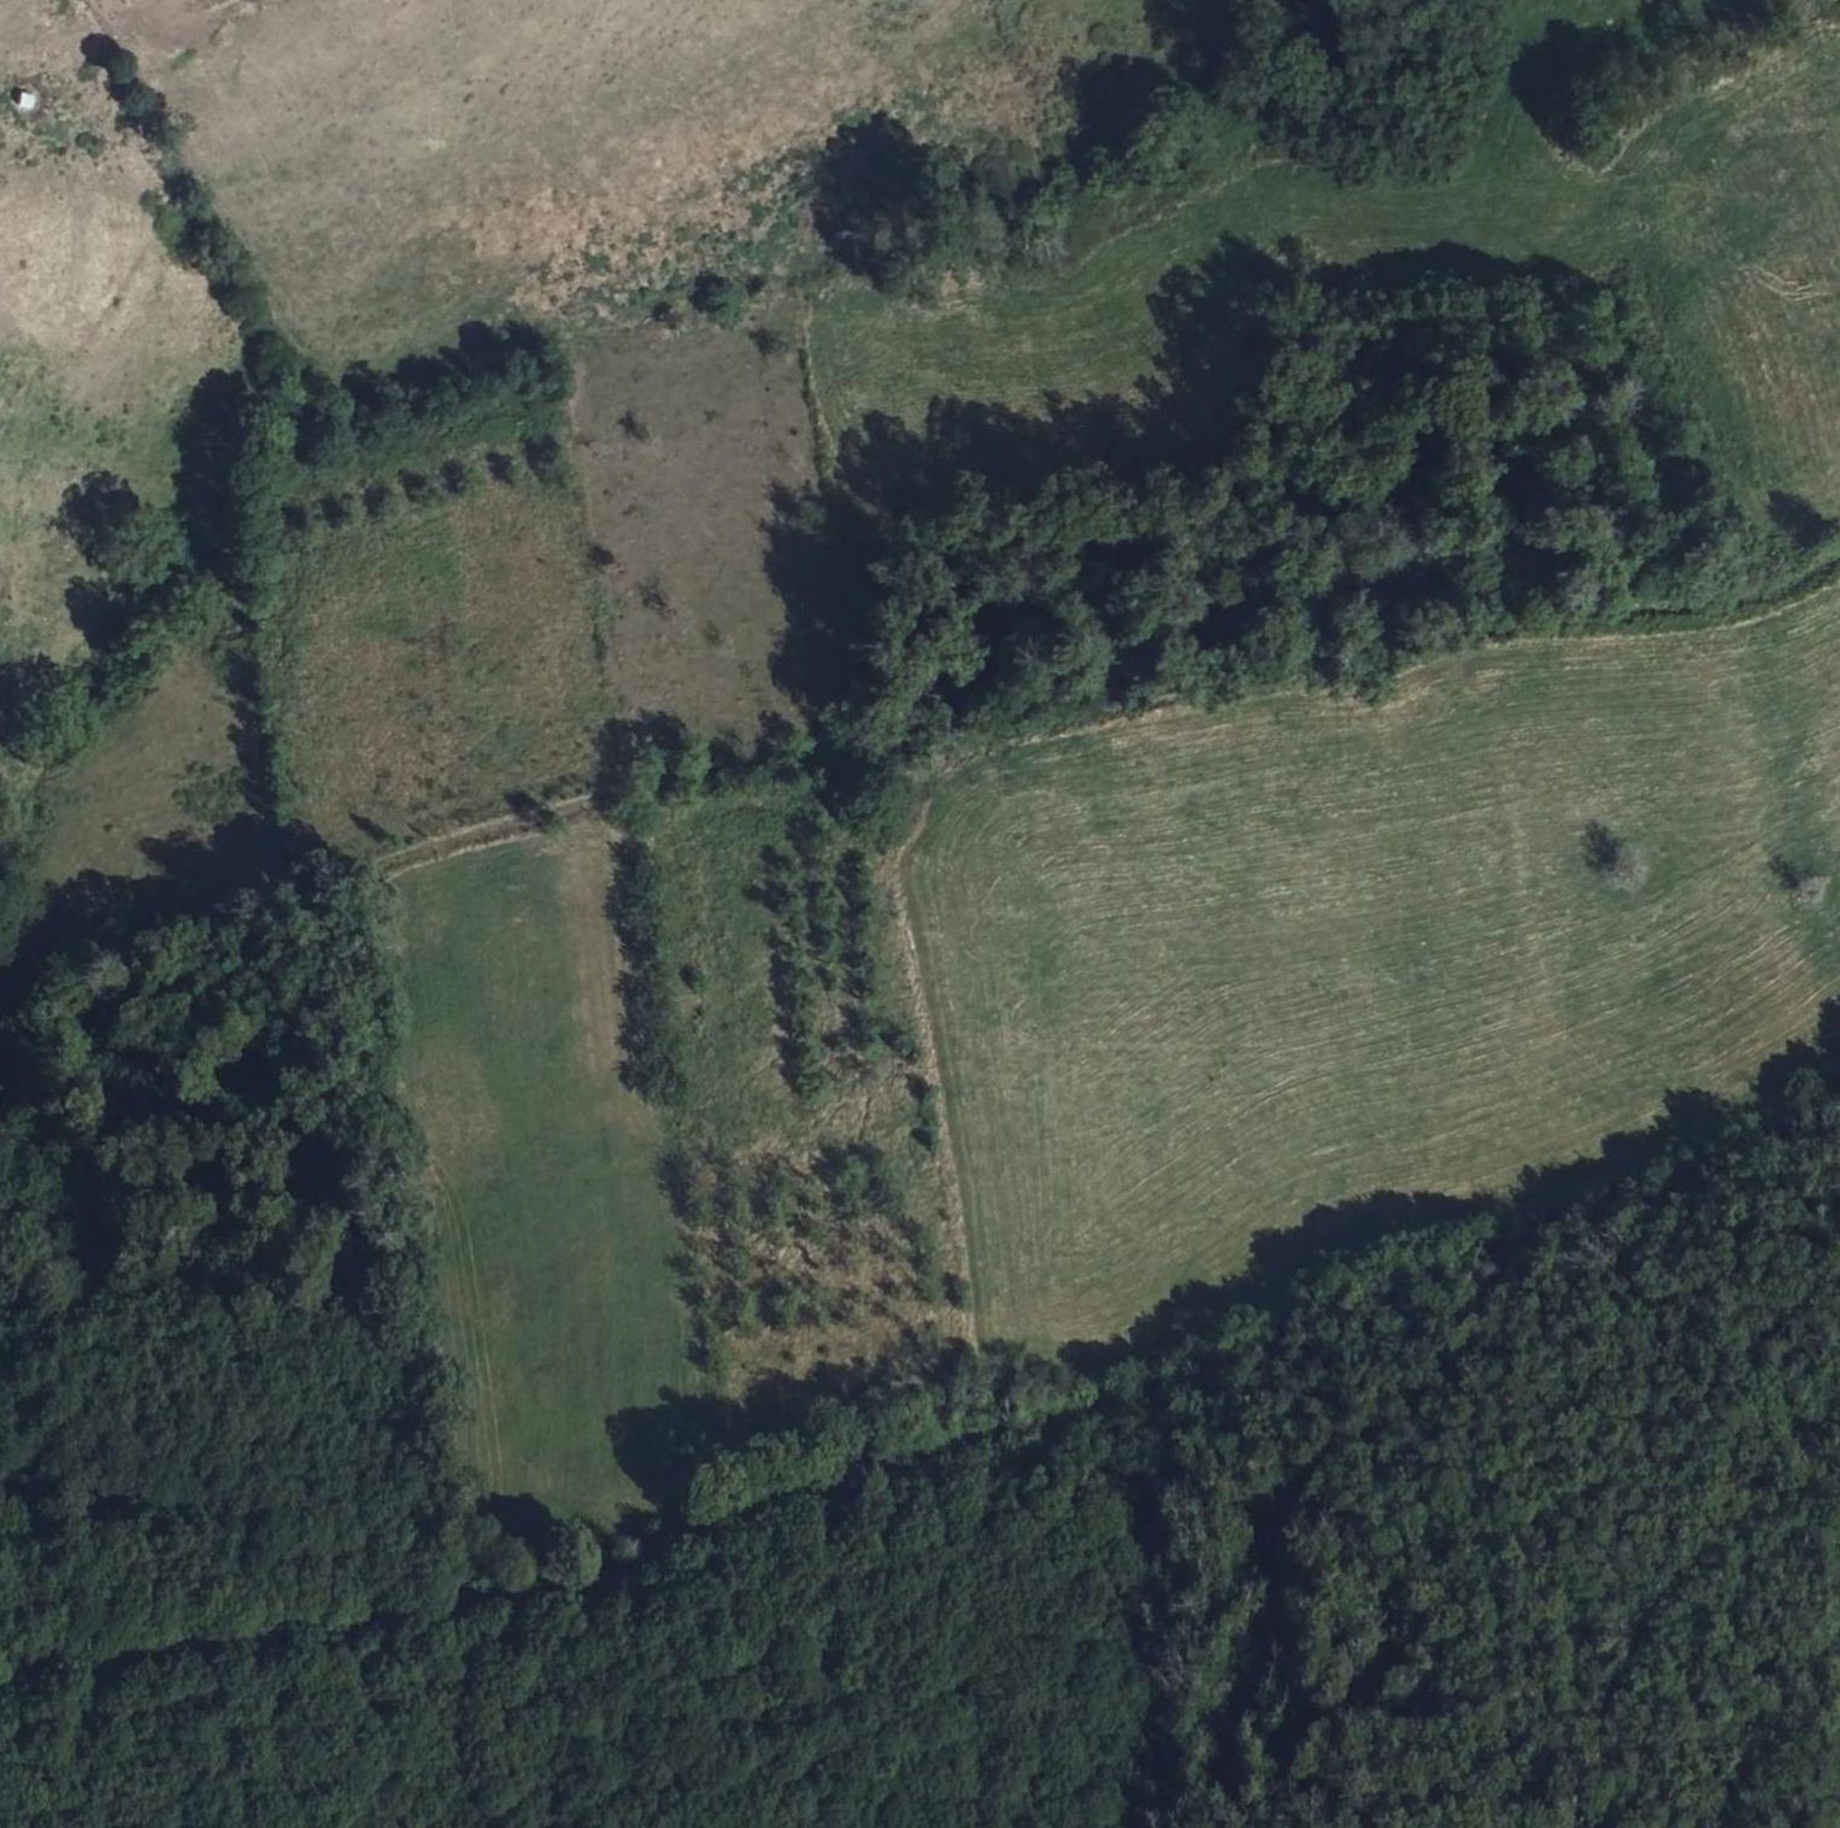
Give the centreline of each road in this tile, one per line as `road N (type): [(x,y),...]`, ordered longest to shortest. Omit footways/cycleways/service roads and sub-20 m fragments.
road 1 (track): [(1839,1096),(1781,1145),(1187,1408),(327,1628),(0,1689)]
road 2 (track): [(0,1000),(336,881),(631,798),(773,765),(910,752),(1474,637),(1770,596),(1839,556)]

